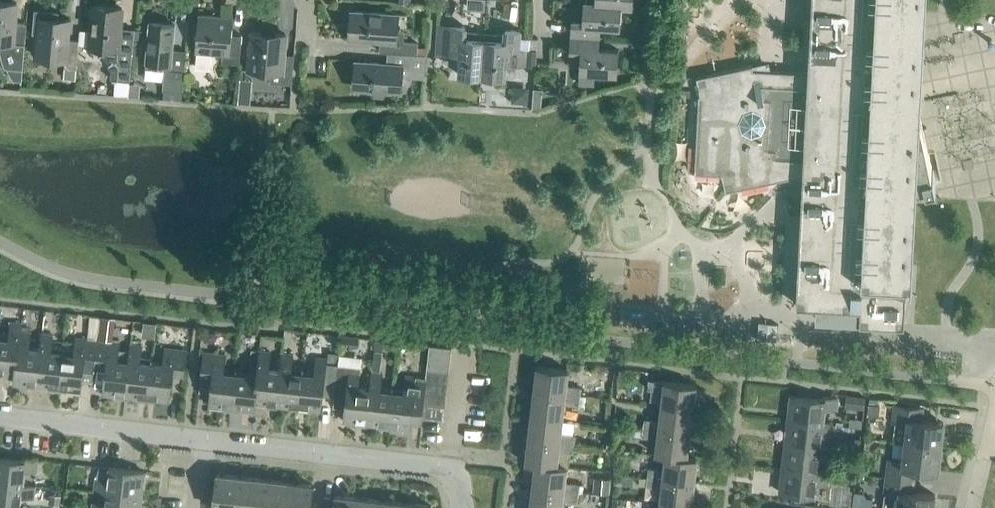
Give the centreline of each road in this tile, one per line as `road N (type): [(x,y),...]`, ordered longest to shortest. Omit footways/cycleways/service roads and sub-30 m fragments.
road 1 (residential): [(206,440),(444,469),(465,491),(466,507)]
road 2 (residential): [(0,416),(206,440)]

